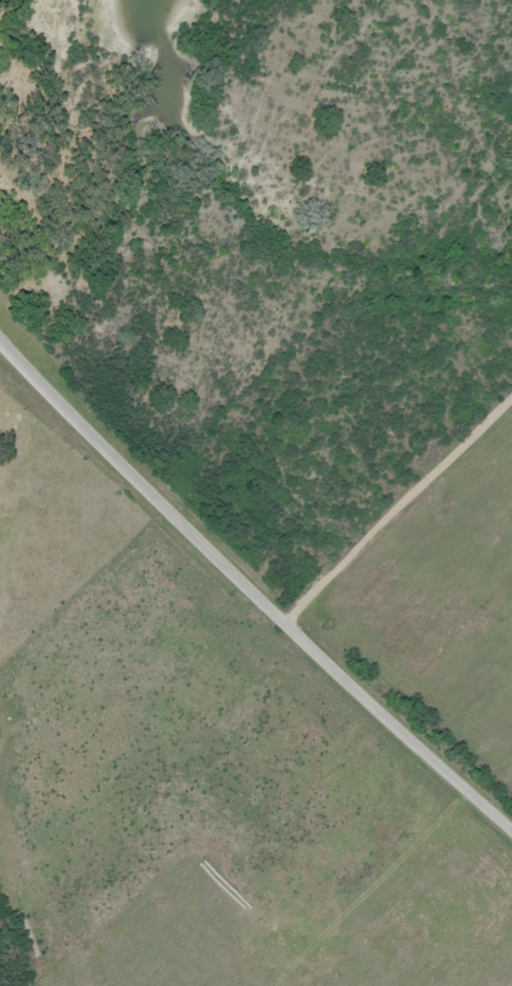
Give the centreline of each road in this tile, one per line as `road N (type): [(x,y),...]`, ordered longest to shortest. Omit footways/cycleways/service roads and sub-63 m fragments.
road 1 (residential): [(0,341),(285,622),(511,830)]
road 2 (residential): [(285,622),(511,402)]

